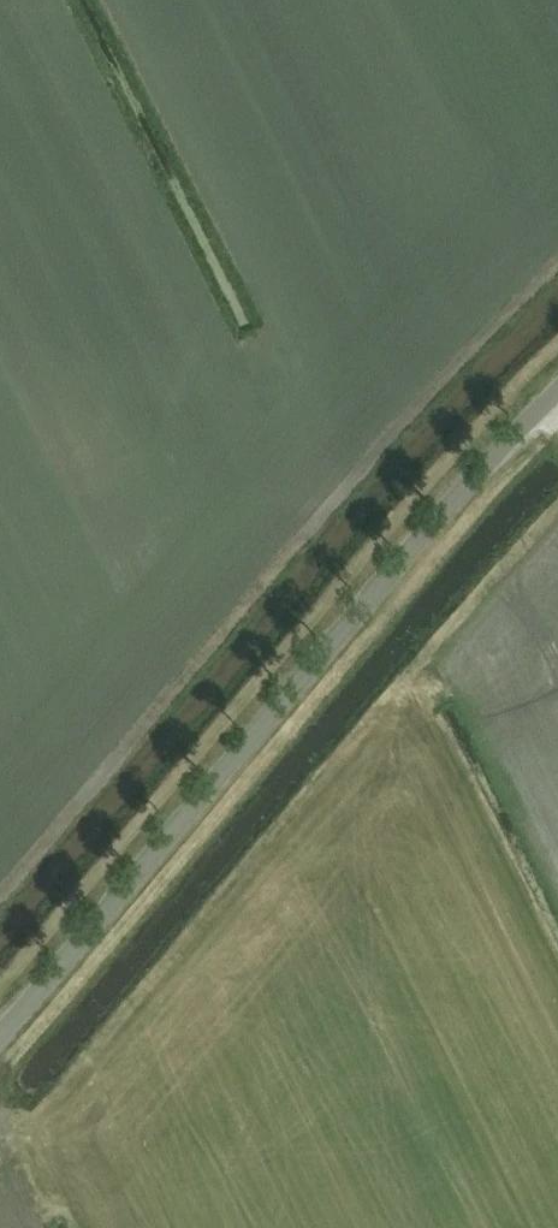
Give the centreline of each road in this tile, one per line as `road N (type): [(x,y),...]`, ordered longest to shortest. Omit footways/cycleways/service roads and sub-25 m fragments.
road 1 (unclassified): [(0,1038),(423,536),(557,393)]

